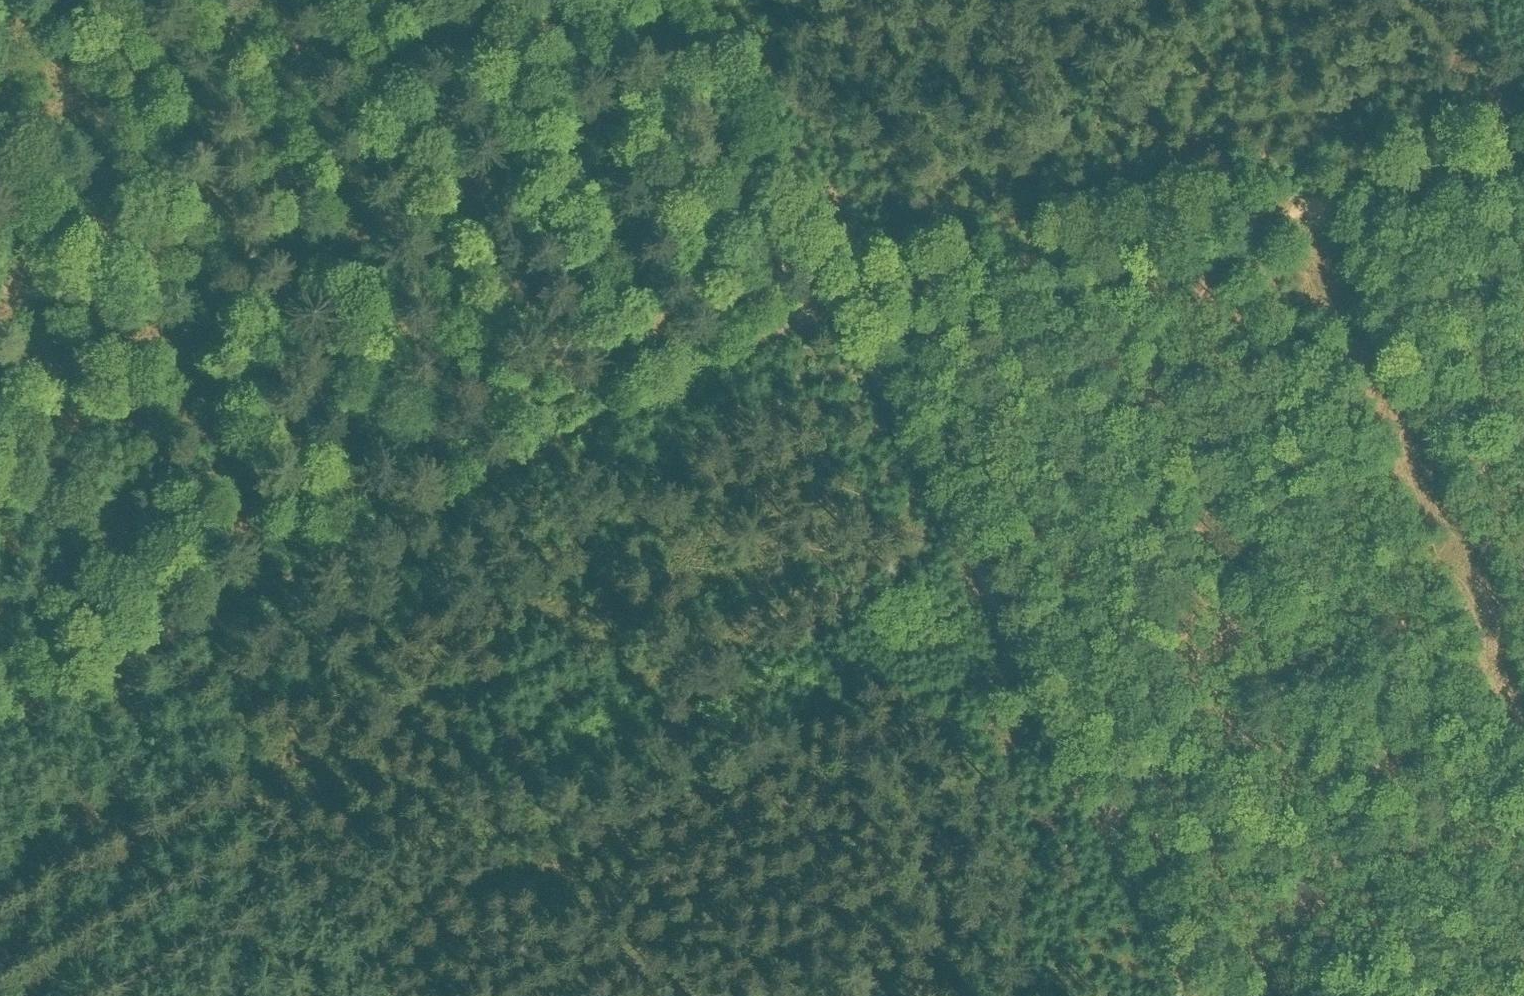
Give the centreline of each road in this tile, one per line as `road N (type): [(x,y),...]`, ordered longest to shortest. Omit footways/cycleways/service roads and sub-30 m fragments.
road 1 (track): [(1196,995),(834,304),(606,0)]
road 2 (track): [(834,304),(0,720)]

